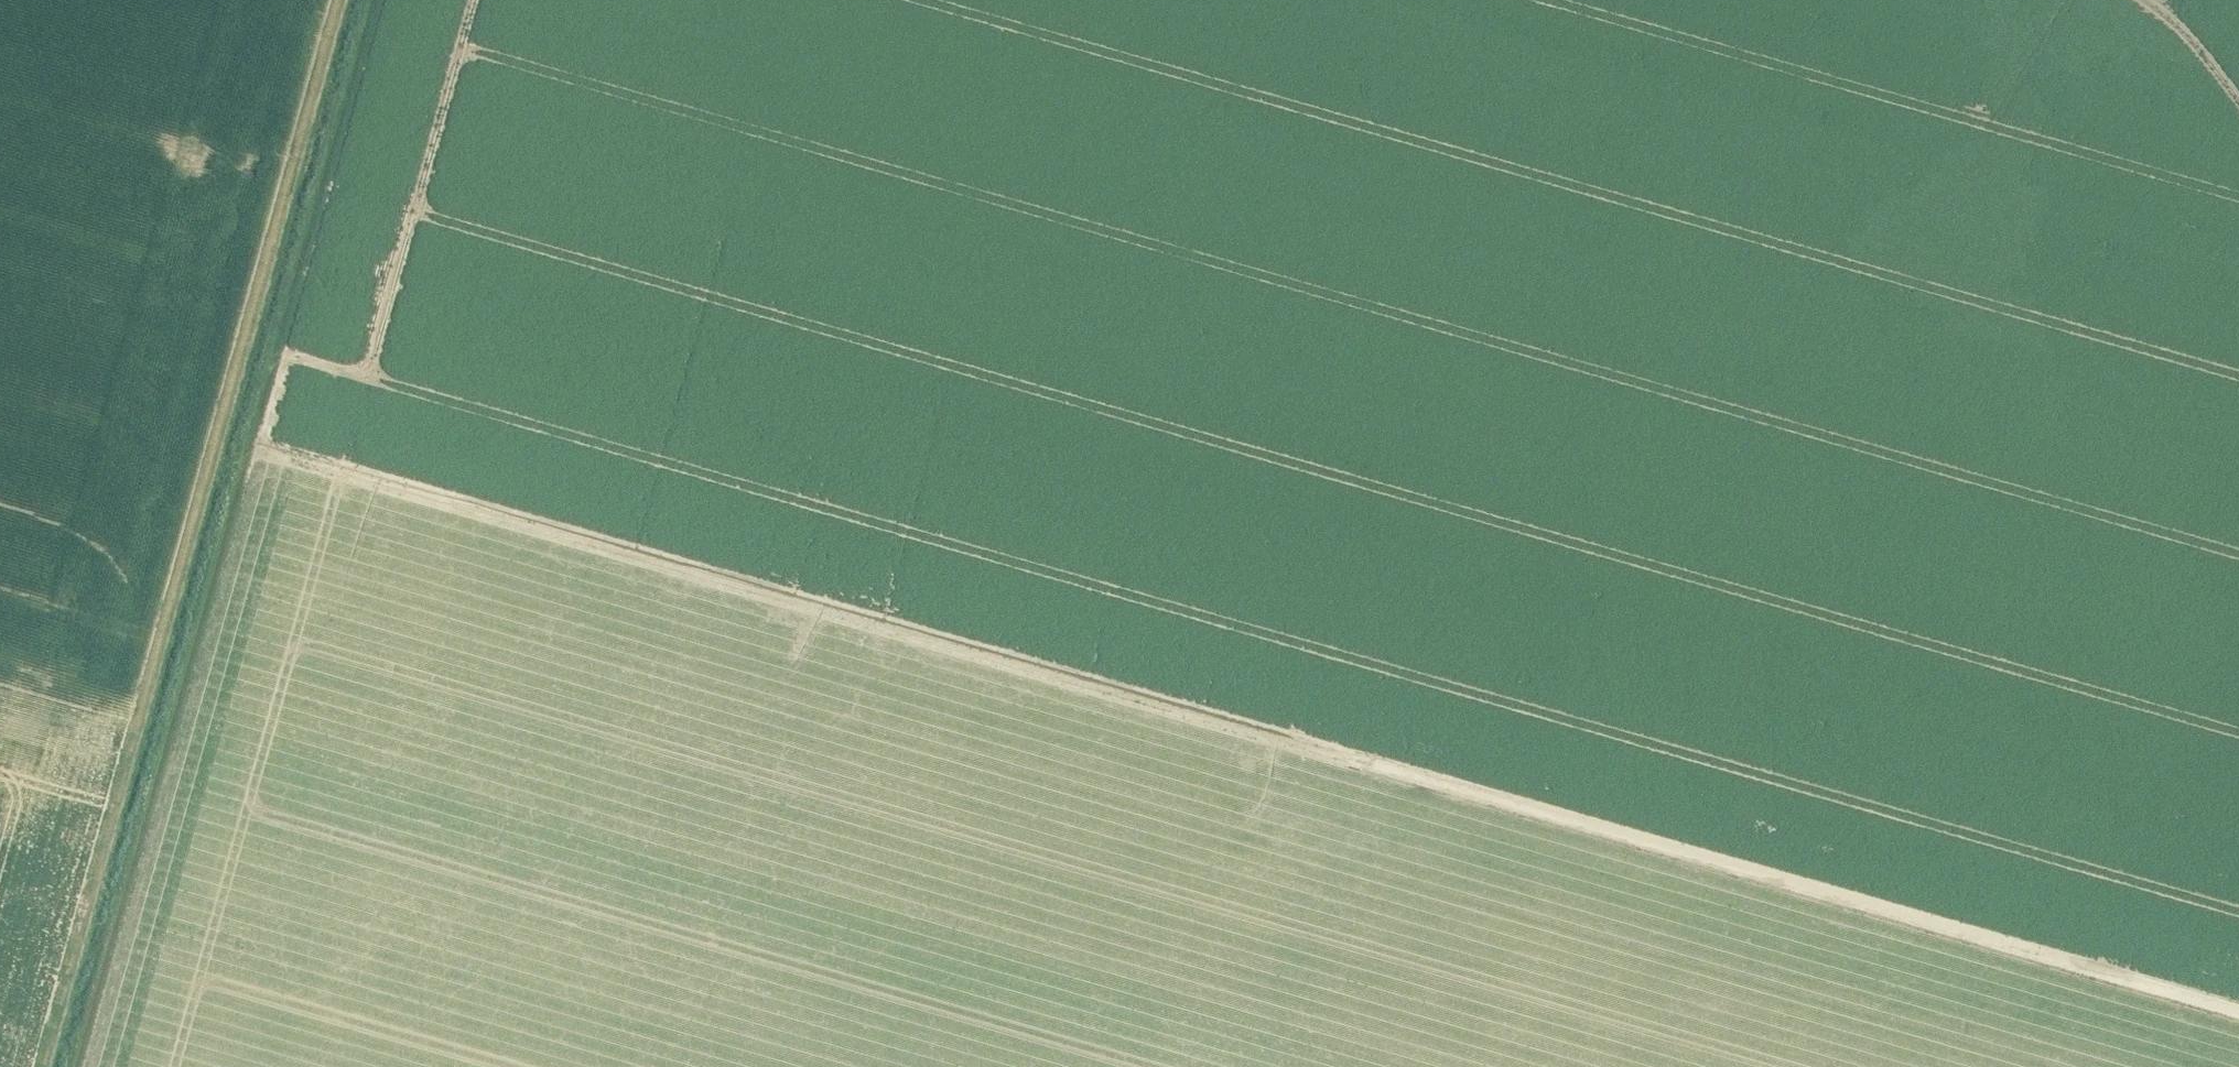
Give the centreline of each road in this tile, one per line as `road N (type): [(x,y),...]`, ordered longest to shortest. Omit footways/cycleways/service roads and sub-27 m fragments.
road 1 (track): [(2238,1011),(1366,762)]

